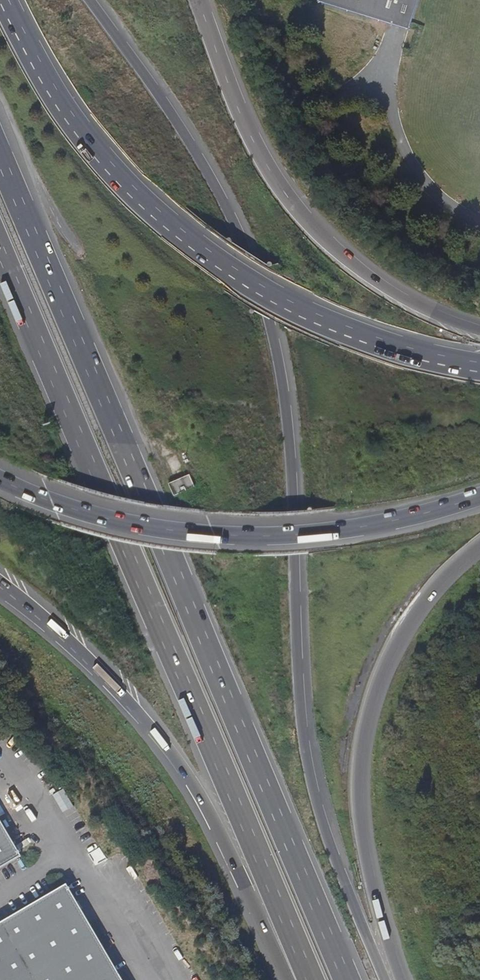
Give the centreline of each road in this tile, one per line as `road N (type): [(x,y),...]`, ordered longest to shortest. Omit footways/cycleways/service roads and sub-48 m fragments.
road 1 (motorway): [(385,979),(332,849),(307,757),(290,445),(261,296),(201,161),(90,0)]
road 2 (motorway): [(347,979),(0,157)]
road 3 (motorway): [(0,252),(305,979)]
road 4 (trunk): [(479,367),(323,320),(188,239),(76,127),(4,0)]
road 5 (motorway): [(0,586),(86,658),(160,739),(190,780),(286,979)]
road 6 (trunk): [(0,479),(101,515),(214,534),(366,526),(479,497)]
road 7 (motorway): [(401,979),(363,843),(364,731),(405,627),(479,546)]
road 8 (motorway): [(479,330),(387,289),(307,219),(252,137),(198,0)]

